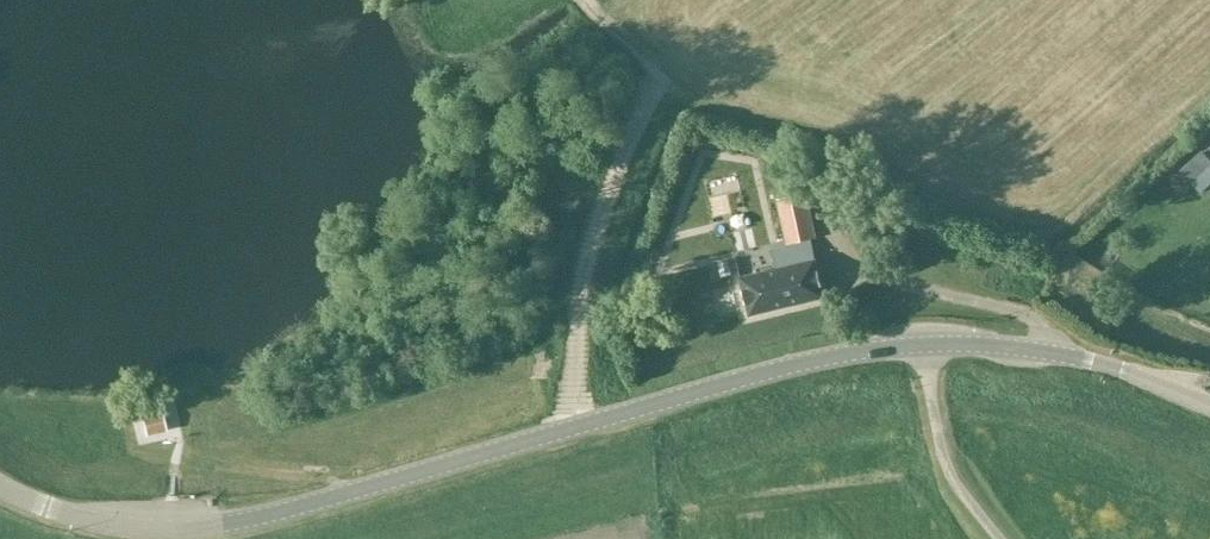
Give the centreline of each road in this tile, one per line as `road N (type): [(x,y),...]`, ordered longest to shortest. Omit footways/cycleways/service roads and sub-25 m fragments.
road 1 (tertiary): [(1209,405),(1066,355),(978,343),(904,347),(740,378),(237,522),(124,526),(0,487)]
road 2 (track): [(591,0),(639,60),(643,100),(581,271),(569,387),(577,427)]

